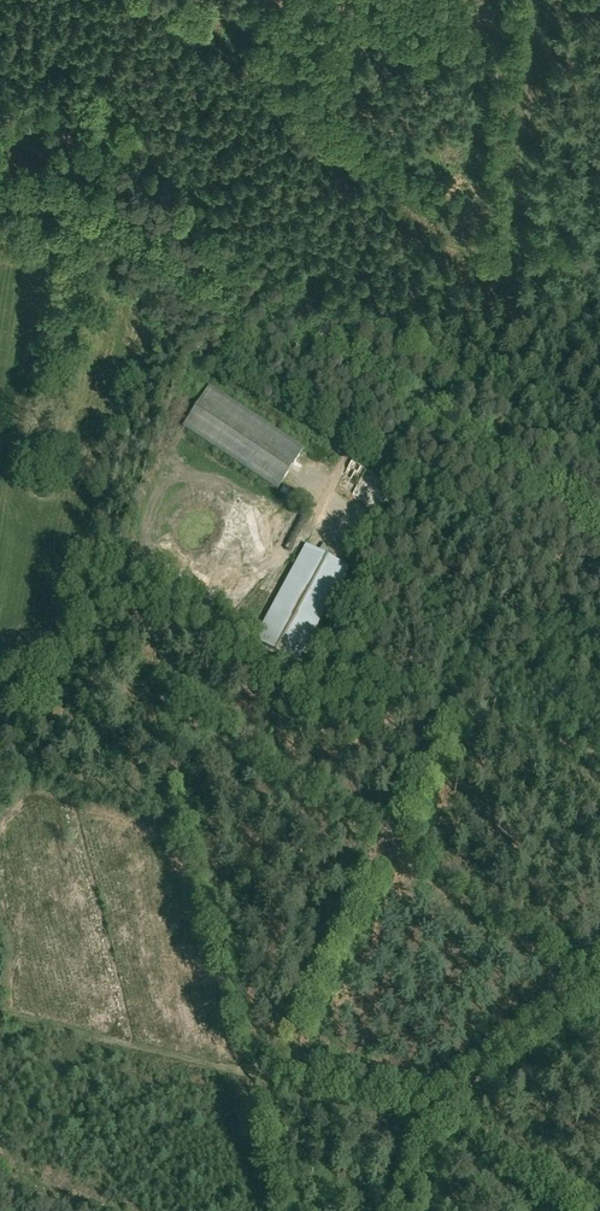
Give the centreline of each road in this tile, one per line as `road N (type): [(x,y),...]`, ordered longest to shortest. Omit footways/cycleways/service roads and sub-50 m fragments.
road 1 (tertiary): [(599,541),(0,135)]
road 2 (track): [(599,1000),(145,689),(0,667)]
road 3 (track): [(599,970),(426,1110),(0,1016)]
road 4 (track): [(599,765),(525,717),(448,710),(261,1068)]
road 5 (track): [(130,0),(33,157)]
road 6 (track): [(426,1110),(571,1210)]

